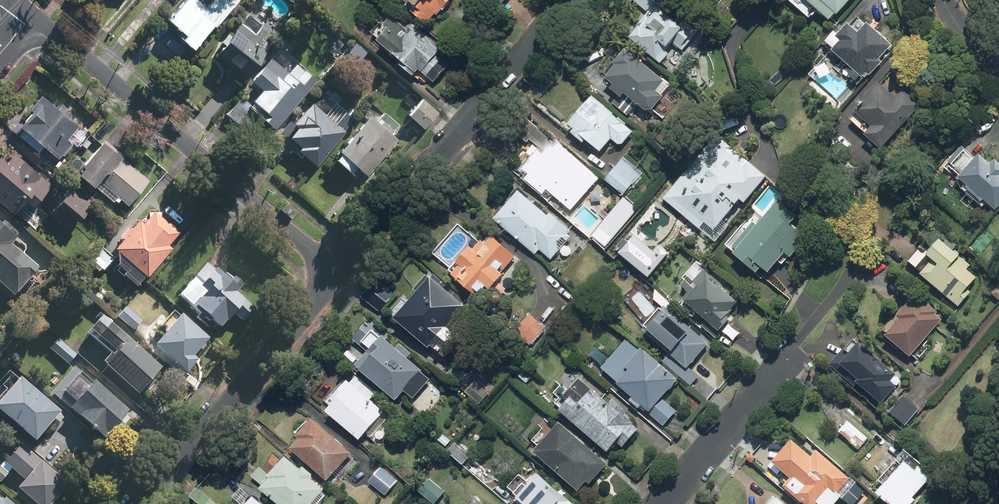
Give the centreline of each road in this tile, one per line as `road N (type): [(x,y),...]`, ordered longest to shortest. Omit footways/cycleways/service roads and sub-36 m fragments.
road 1 (residential): [(343,274),(32,13)]
road 2 (residential): [(576,0),(343,274)]
road 3 (residential): [(343,274),(142,503)]
road 4 (residential): [(792,350),(660,503)]

